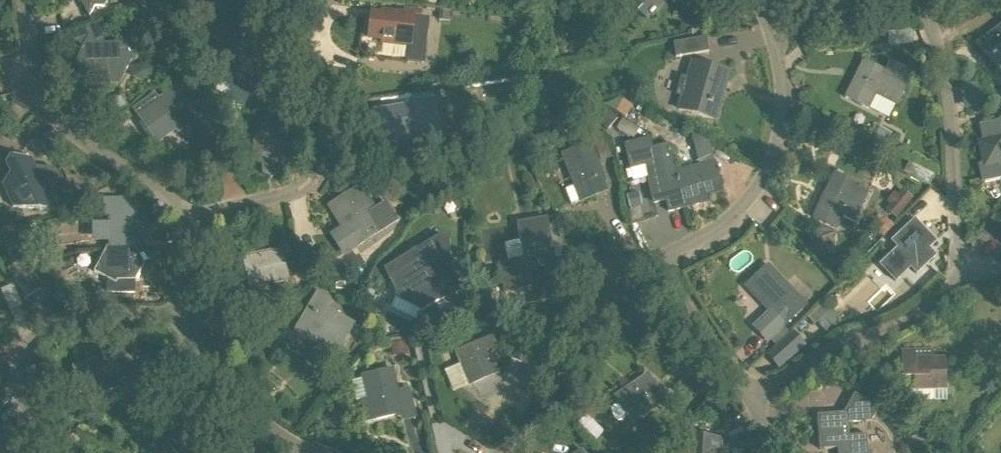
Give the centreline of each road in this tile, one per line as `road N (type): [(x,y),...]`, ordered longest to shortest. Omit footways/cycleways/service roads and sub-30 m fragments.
road 1 (unclassified): [(658,265),(718,228),(767,182),(780,130),(781,68),(758,0)]
road 2 (unclassified): [(191,220),(301,191),(317,169),(319,143),(296,51),(326,0)]
road 3 (unclassified): [(771,452),(759,399),(918,316),(965,266)]
road 4 (unclassified): [(191,220),(159,184),(86,143),(44,98),(27,41),(27,0)]
road 5 (unclassified): [(53,452),(19,388),(25,346),(53,324),(97,310),(180,317)]
road 6 (unclassified): [(965,266),(947,95),(919,0)]
road 7 (unclassified): [(658,265),(617,281),(599,300),(509,452)]
road 8 (unclassified): [(305,452),(197,365),(180,317)]

